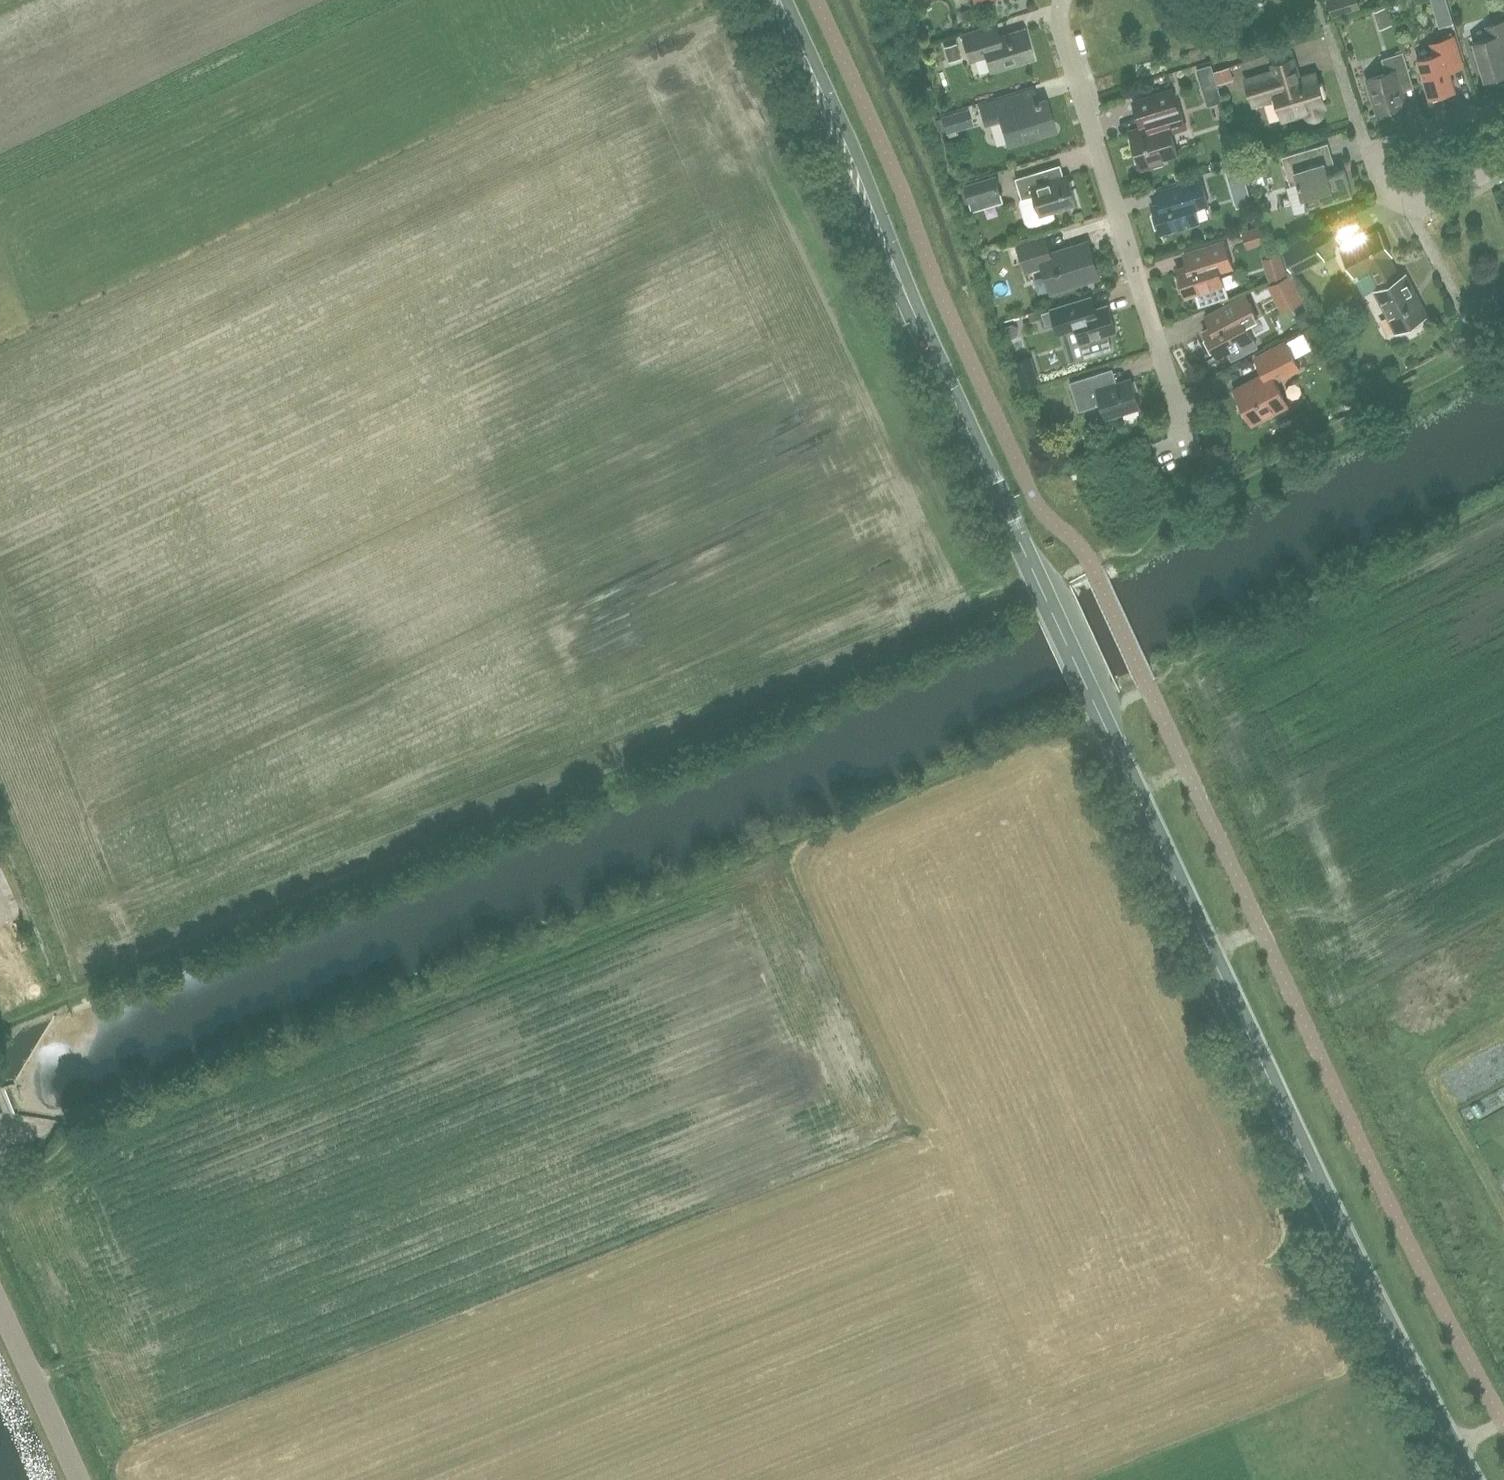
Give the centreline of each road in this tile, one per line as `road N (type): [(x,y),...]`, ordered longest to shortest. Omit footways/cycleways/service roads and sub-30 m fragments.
road 1 (secondary): [(1470,1479),(1326,1202),(775,0)]
road 2 (residential): [(1197,458),(1057,27),(1062,0)]
road 3 (track): [(1503,1211),(1431,1077),(1436,1057),(1503,1026)]
road 4 (residential): [(1410,207),(1383,190),(1369,147),(1503,107)]
road 5 (unclassified): [(77,1479),(0,1310)]
road 6 (residential): [(1410,207),(1475,330)]

